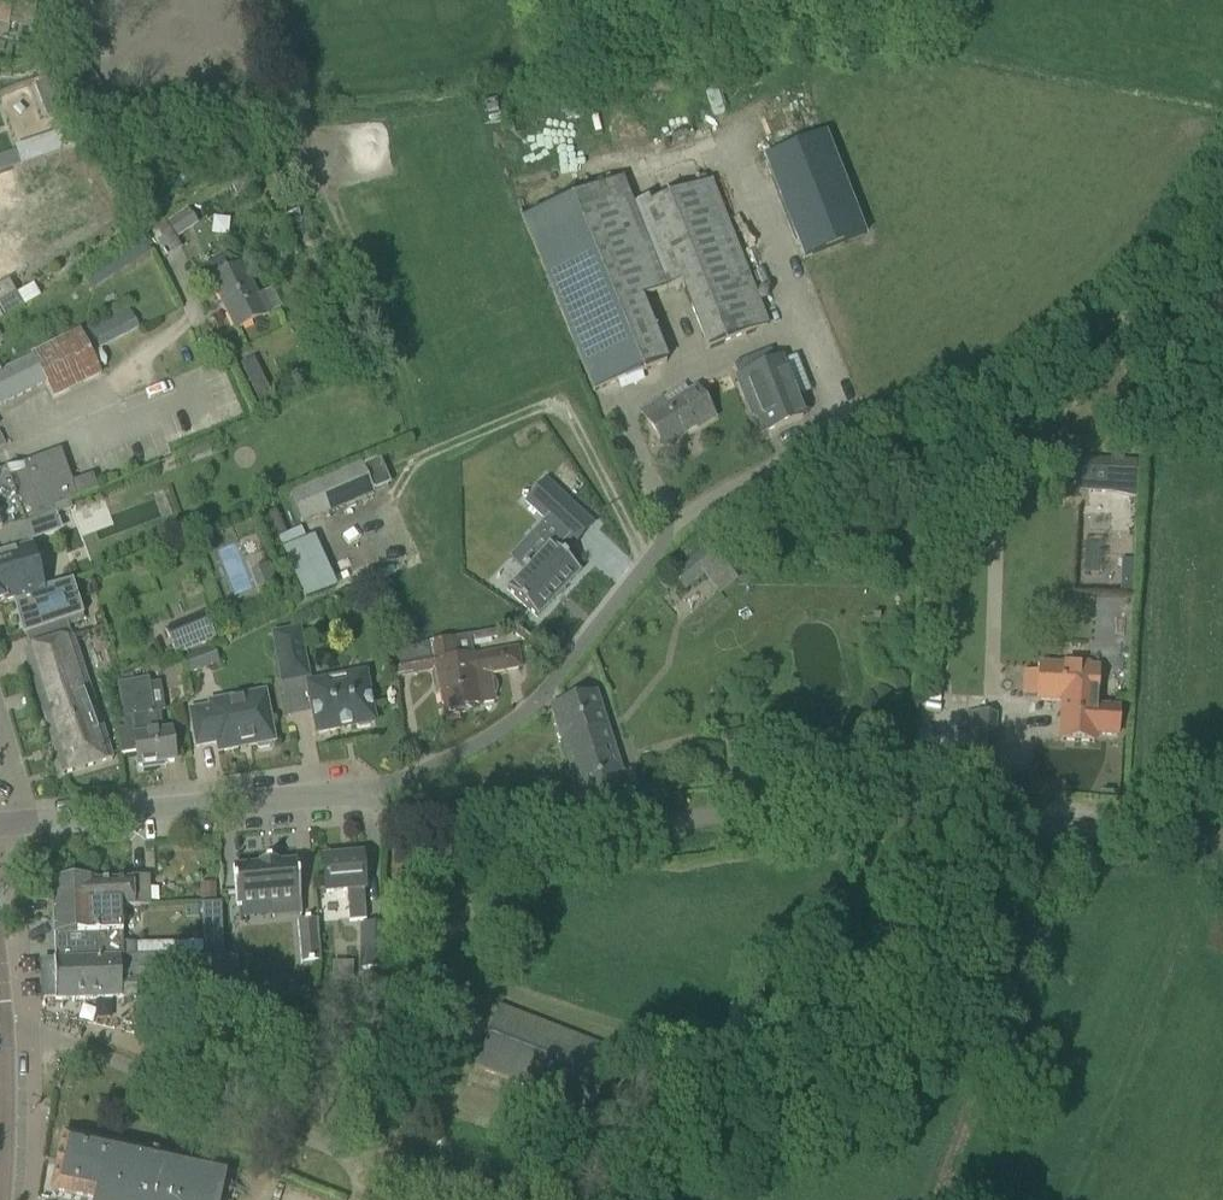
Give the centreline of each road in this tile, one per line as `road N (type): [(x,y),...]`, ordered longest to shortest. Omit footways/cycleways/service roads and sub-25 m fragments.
road 1 (unclassified): [(1222,836),(784,810),(588,830),(528,828),(403,807),(368,792)]
road 2 (unclassified): [(368,792),(481,743),(530,707),(691,517),(738,486),(855,430)]
road 3 (unclassified): [(458,1199),(96,1051),(0,1035)]
road 4 (track): [(1222,157),(1157,242),(1082,306),(965,384),(895,420),(855,430)]
road 5 (unclassified): [(368,792),(0,824)]
road 6 (track): [(95,426),(113,381),(197,311),(176,262)]

